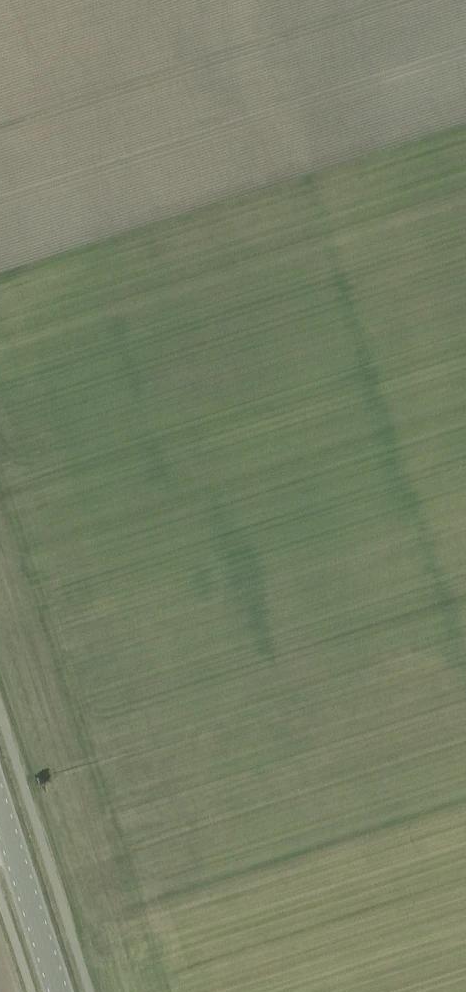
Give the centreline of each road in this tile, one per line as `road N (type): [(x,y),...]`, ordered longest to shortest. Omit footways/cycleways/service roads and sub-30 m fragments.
road 1 (tertiary): [(57,991),(0,814)]

